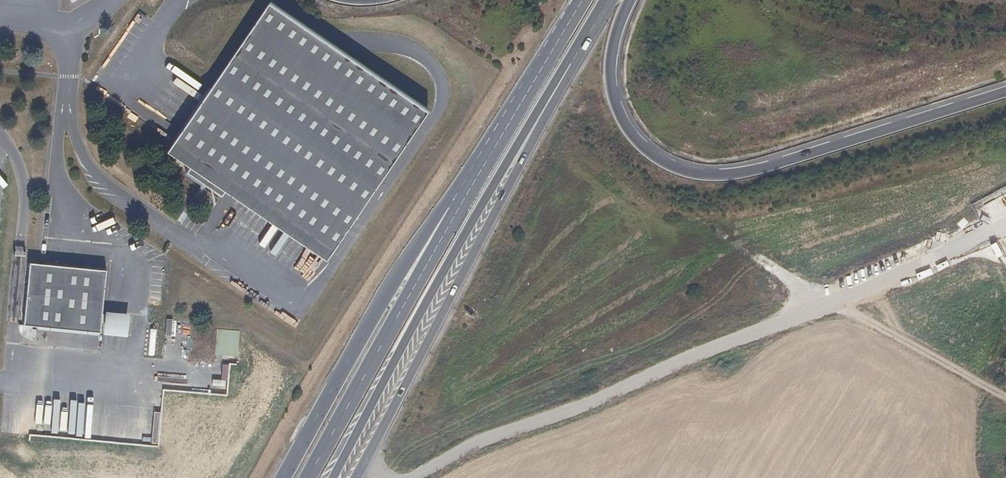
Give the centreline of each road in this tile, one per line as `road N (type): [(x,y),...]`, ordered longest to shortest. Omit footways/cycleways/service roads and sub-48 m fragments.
road 1 (trunk): [(1005,95),(758,172),(700,176),(655,157),(618,108),(611,77),(631,0)]
road 2 (primary): [(334,477),(440,280),(570,66)]
road 3 (primary): [(356,477),(570,66)]
road 4 (primary): [(468,193),(441,211),(391,285),(284,477)]
road 5 (primary): [(468,193),(308,477)]
road 6 (track): [(1005,396),(725,234)]
road 7 (primary): [(582,0),(468,193)]

